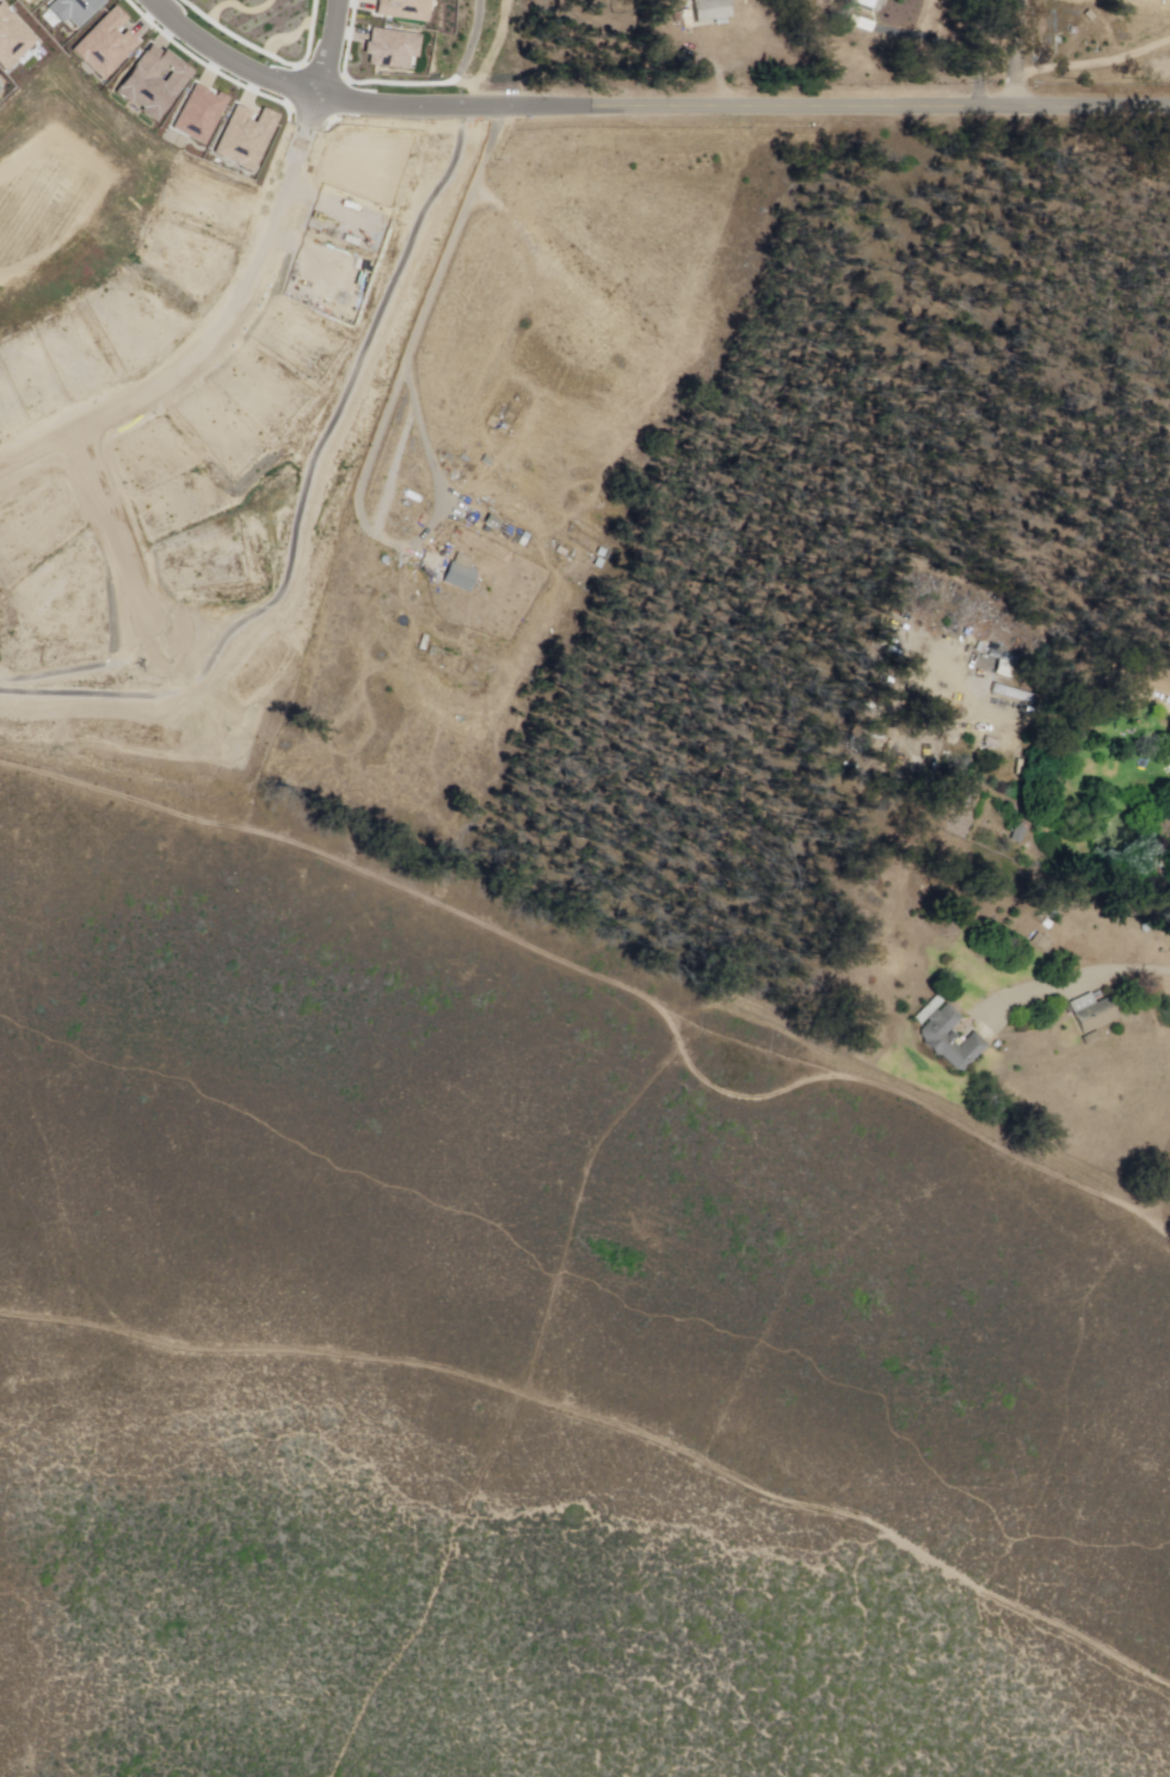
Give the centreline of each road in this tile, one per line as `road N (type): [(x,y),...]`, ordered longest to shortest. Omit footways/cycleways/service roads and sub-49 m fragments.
road 1 (tertiary): [(1169,101),(474,107)]
road 2 (residential): [(474,107),(356,103),(267,76),(220,51),(157,0)]

